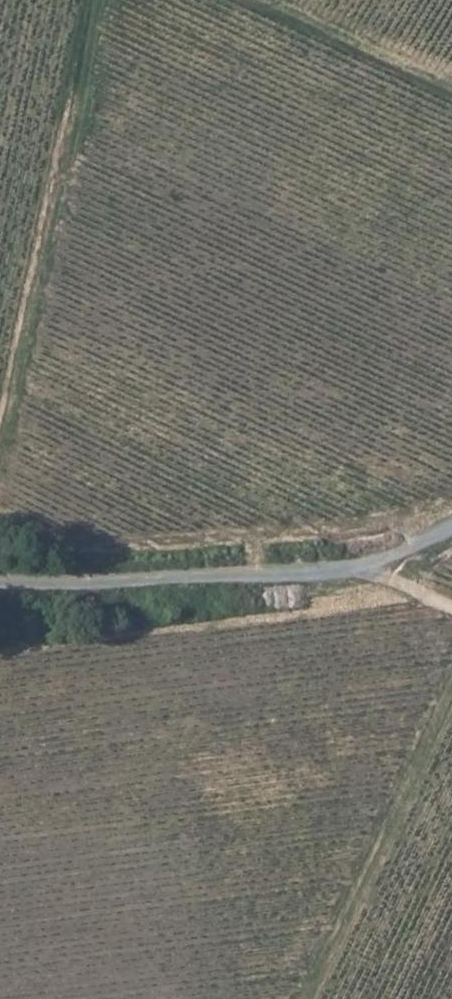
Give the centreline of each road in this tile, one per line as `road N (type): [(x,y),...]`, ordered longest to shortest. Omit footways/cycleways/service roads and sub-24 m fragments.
road 1 (track): [(0,585),(355,568),(451,530)]
road 2 (track): [(0,428),(95,0)]
road 3 (track): [(451,670),(304,998)]
road 4 (track): [(451,90),(256,0)]

